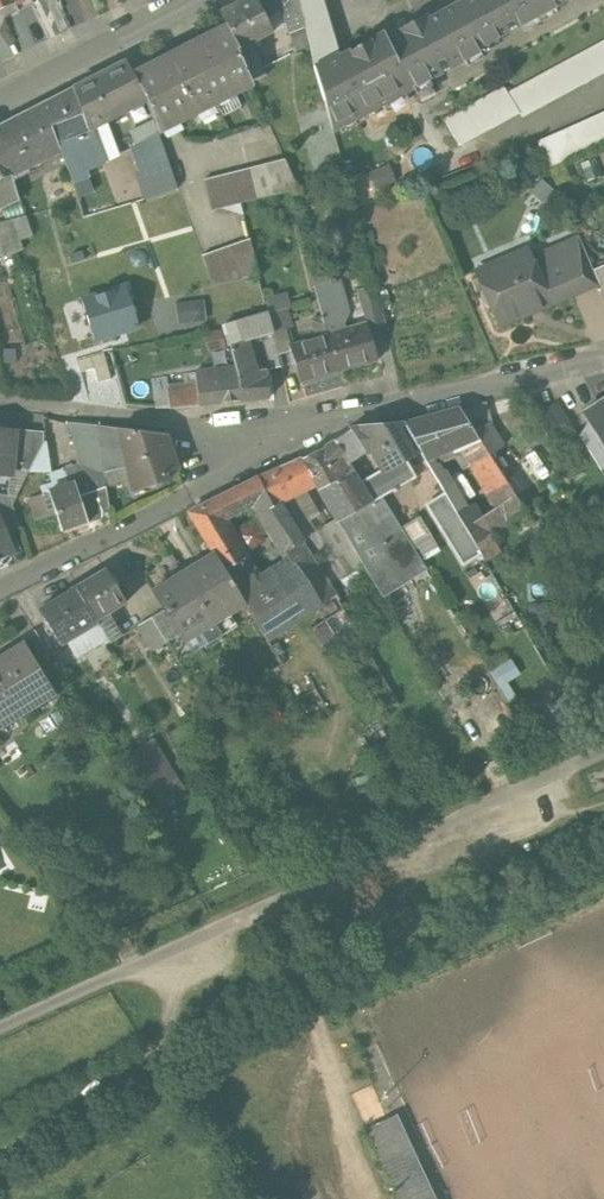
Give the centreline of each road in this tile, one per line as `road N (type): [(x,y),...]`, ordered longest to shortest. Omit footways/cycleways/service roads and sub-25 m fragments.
road 1 (track): [(603,759),(0,1031)]
road 2 (residential): [(0,599),(186,499),(292,430)]
road 3 (residential): [(292,430),(603,360)]
road 4 (residential): [(0,403),(292,430)]
road 5 (residential): [(203,0),(0,108)]

